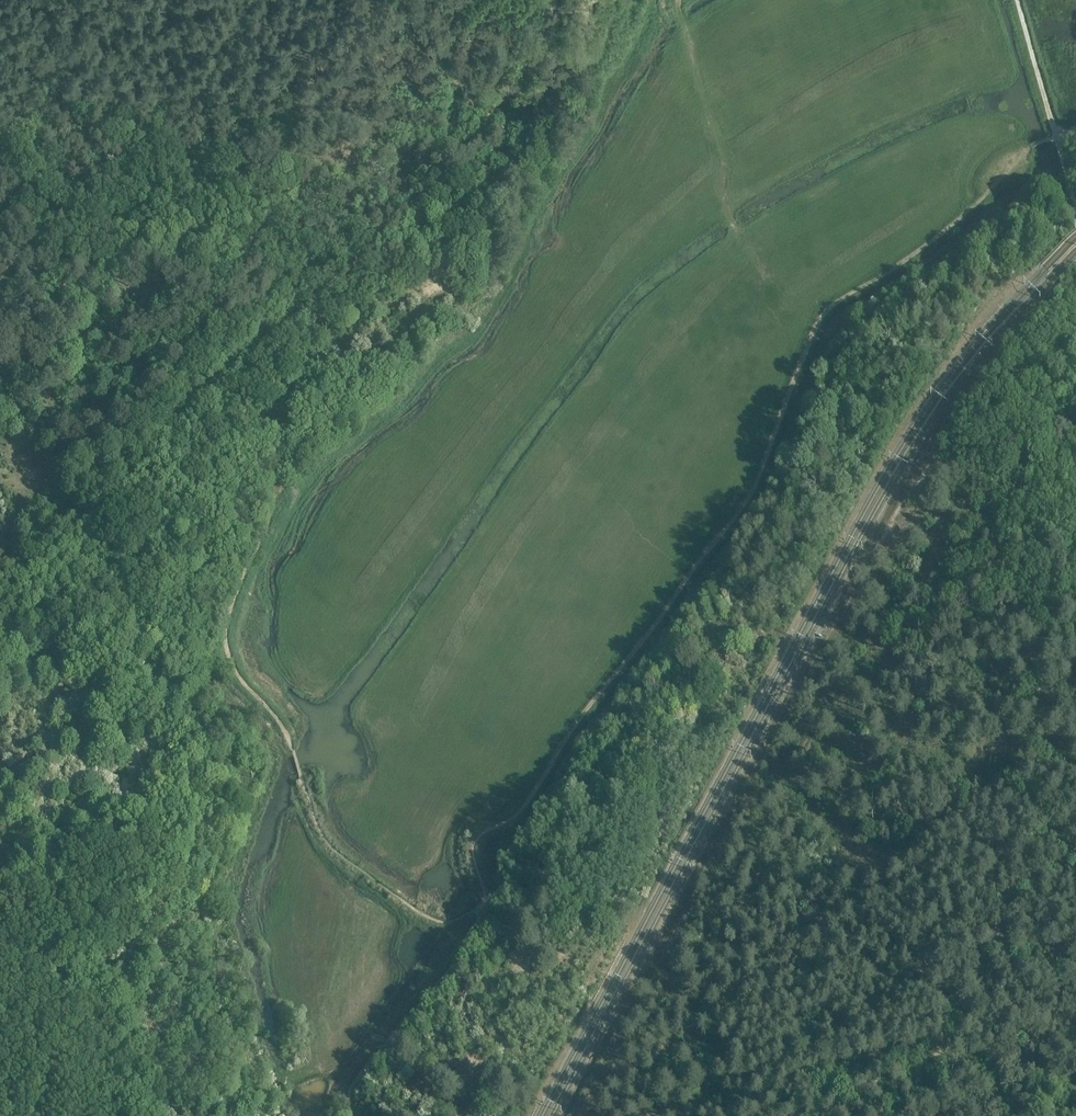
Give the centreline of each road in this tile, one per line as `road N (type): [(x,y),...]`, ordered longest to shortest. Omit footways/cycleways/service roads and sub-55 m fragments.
road 1 (track): [(554,0),(523,66),(462,160),(291,318)]
road 2 (track): [(291,318),(0,574)]

